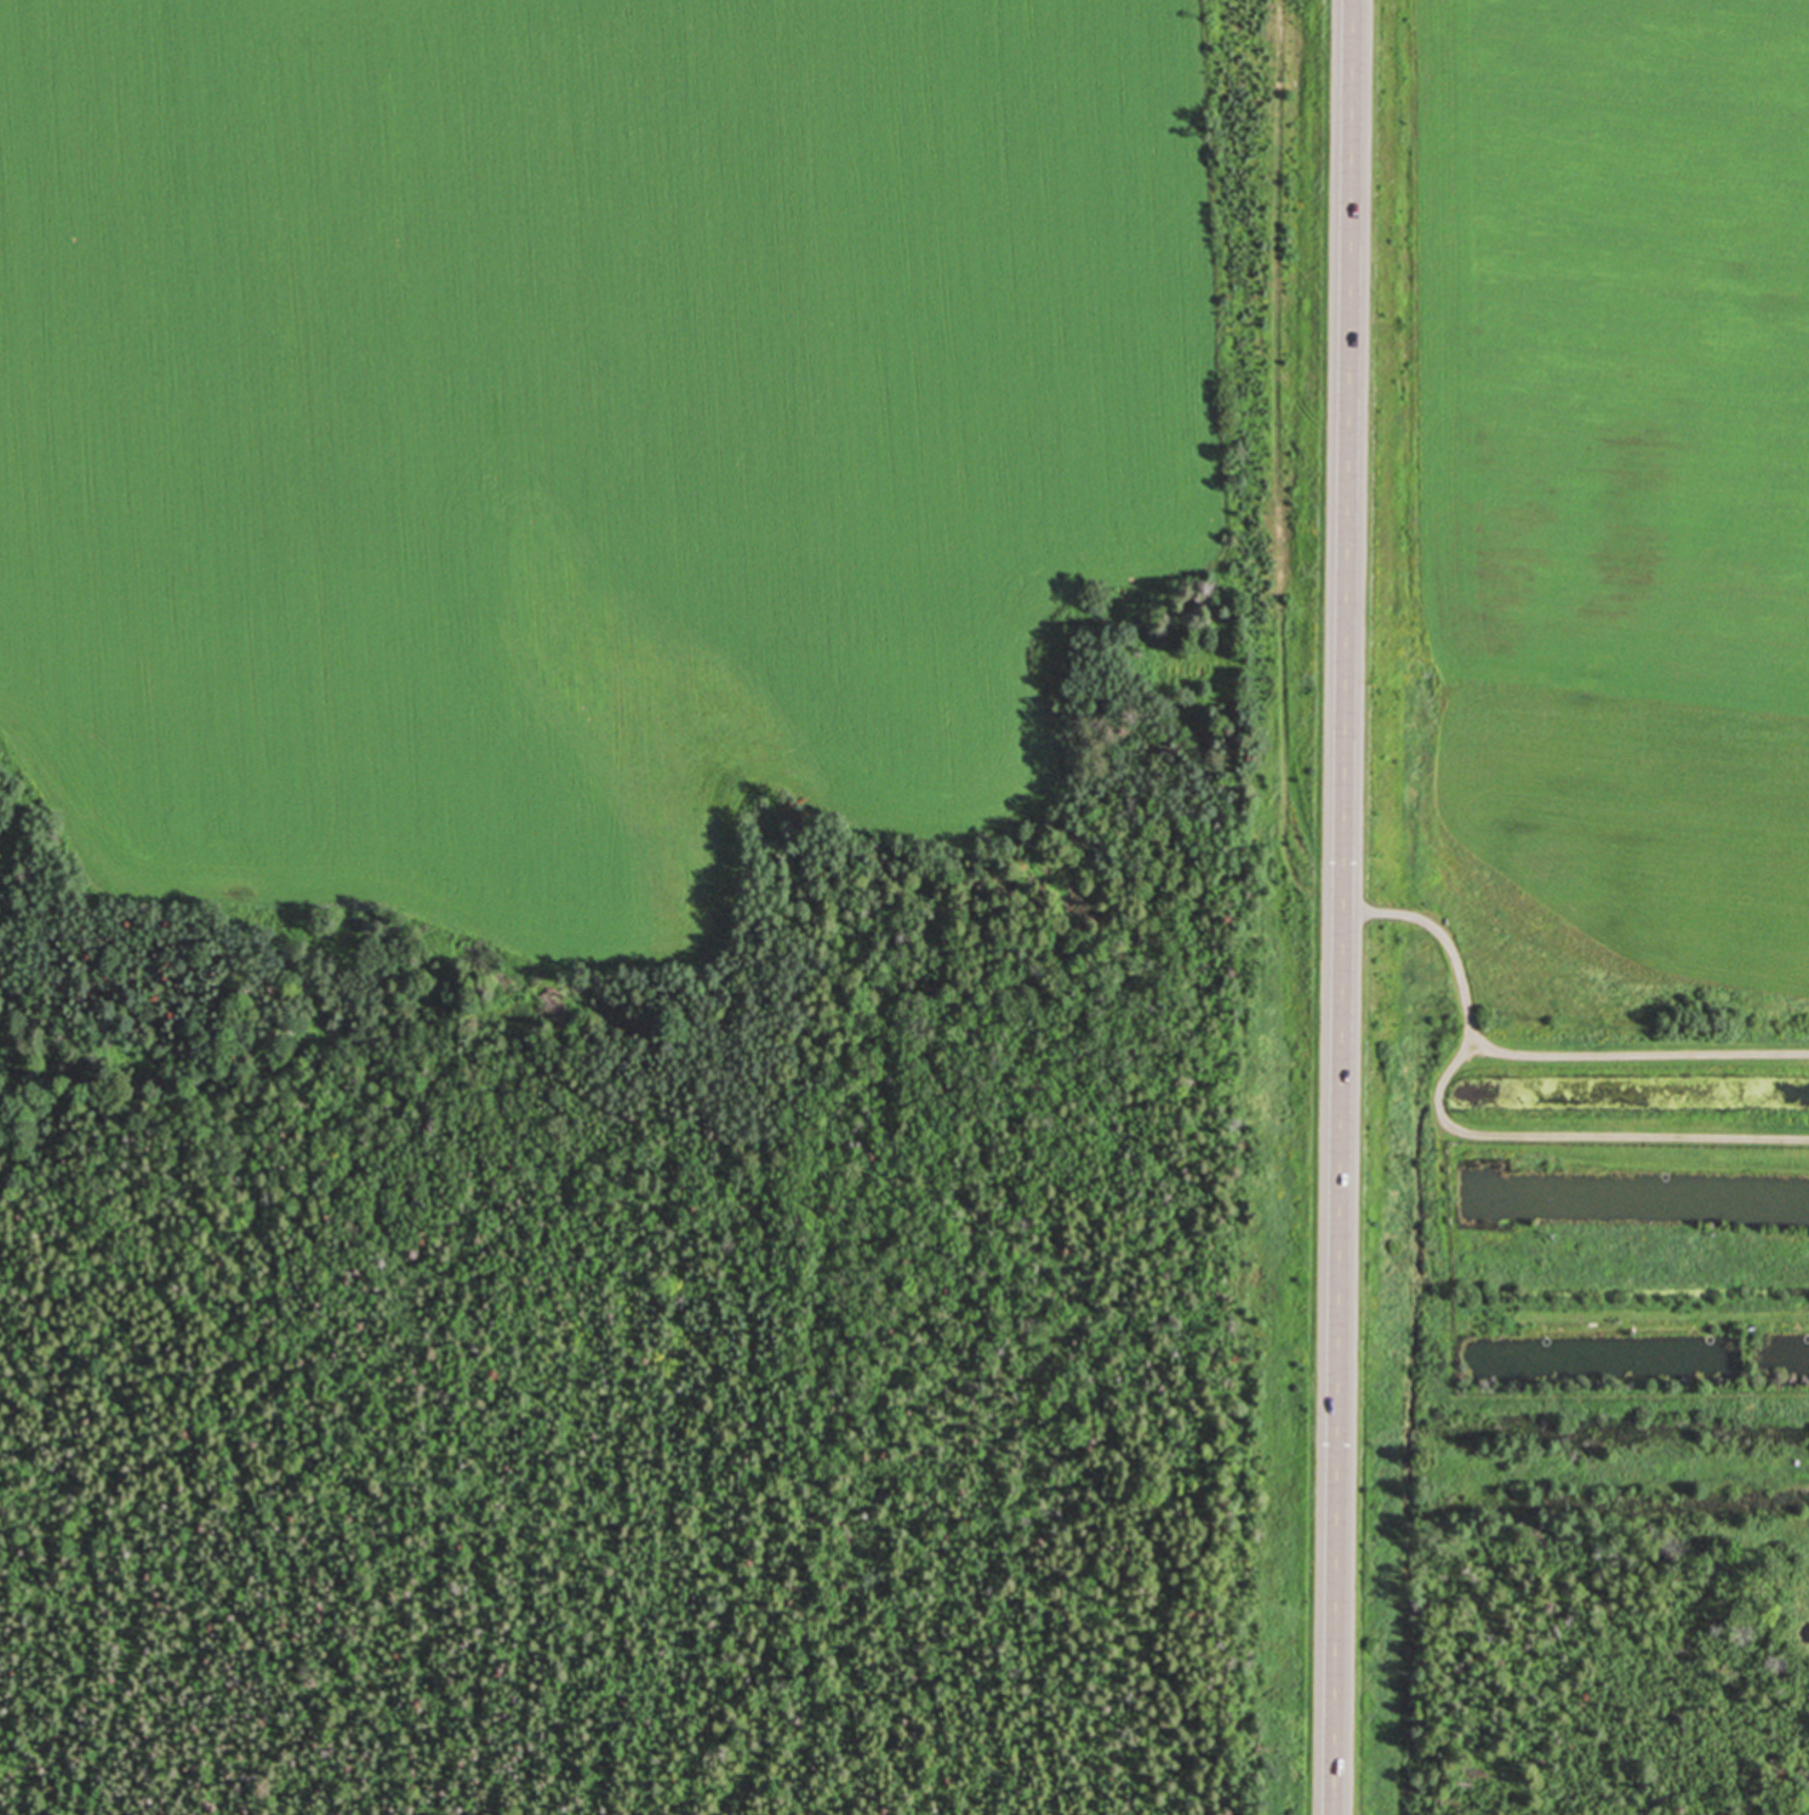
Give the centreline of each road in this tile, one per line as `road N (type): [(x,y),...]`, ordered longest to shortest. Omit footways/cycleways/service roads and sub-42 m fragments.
road 1 (primary): [(1332,1814),(1351,0)]

